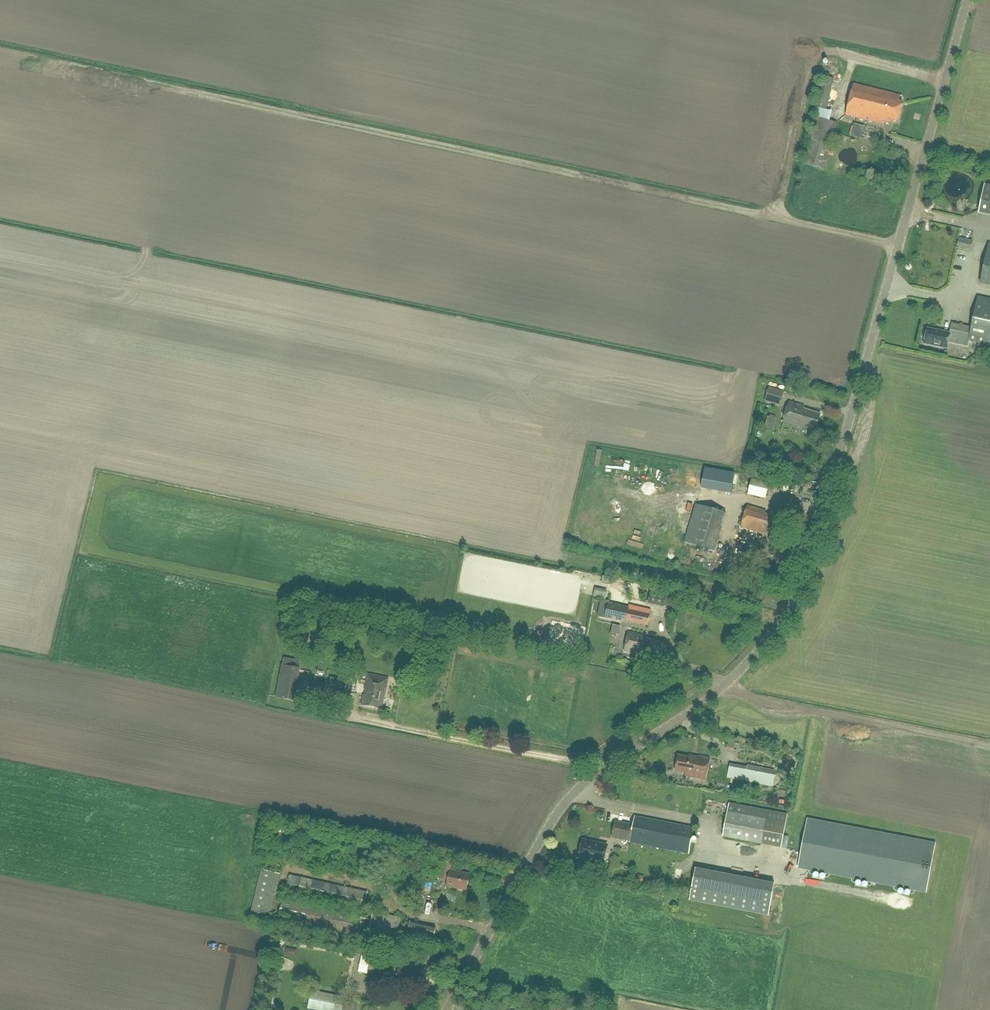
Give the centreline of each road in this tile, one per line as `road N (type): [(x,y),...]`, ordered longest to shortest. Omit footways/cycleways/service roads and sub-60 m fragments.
road 1 (tertiary): [(445,1009),(568,799),(717,692),(791,613),(968,0)]
road 2 (track): [(0,51),(899,245)]
road 3 (track): [(773,218),(811,61),(829,50)]

